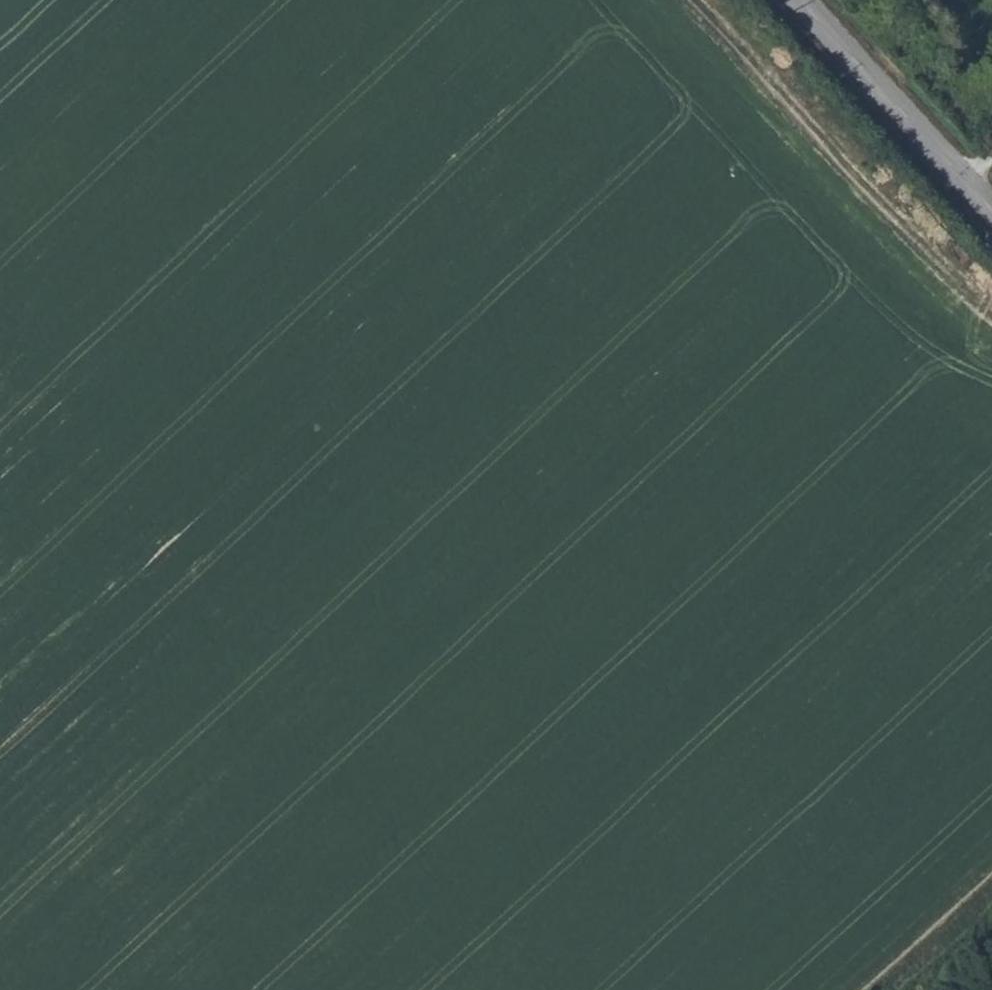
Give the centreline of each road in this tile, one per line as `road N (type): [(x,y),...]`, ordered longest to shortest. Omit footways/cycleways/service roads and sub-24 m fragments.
road 1 (tertiary): [(991,211),(798,0)]

